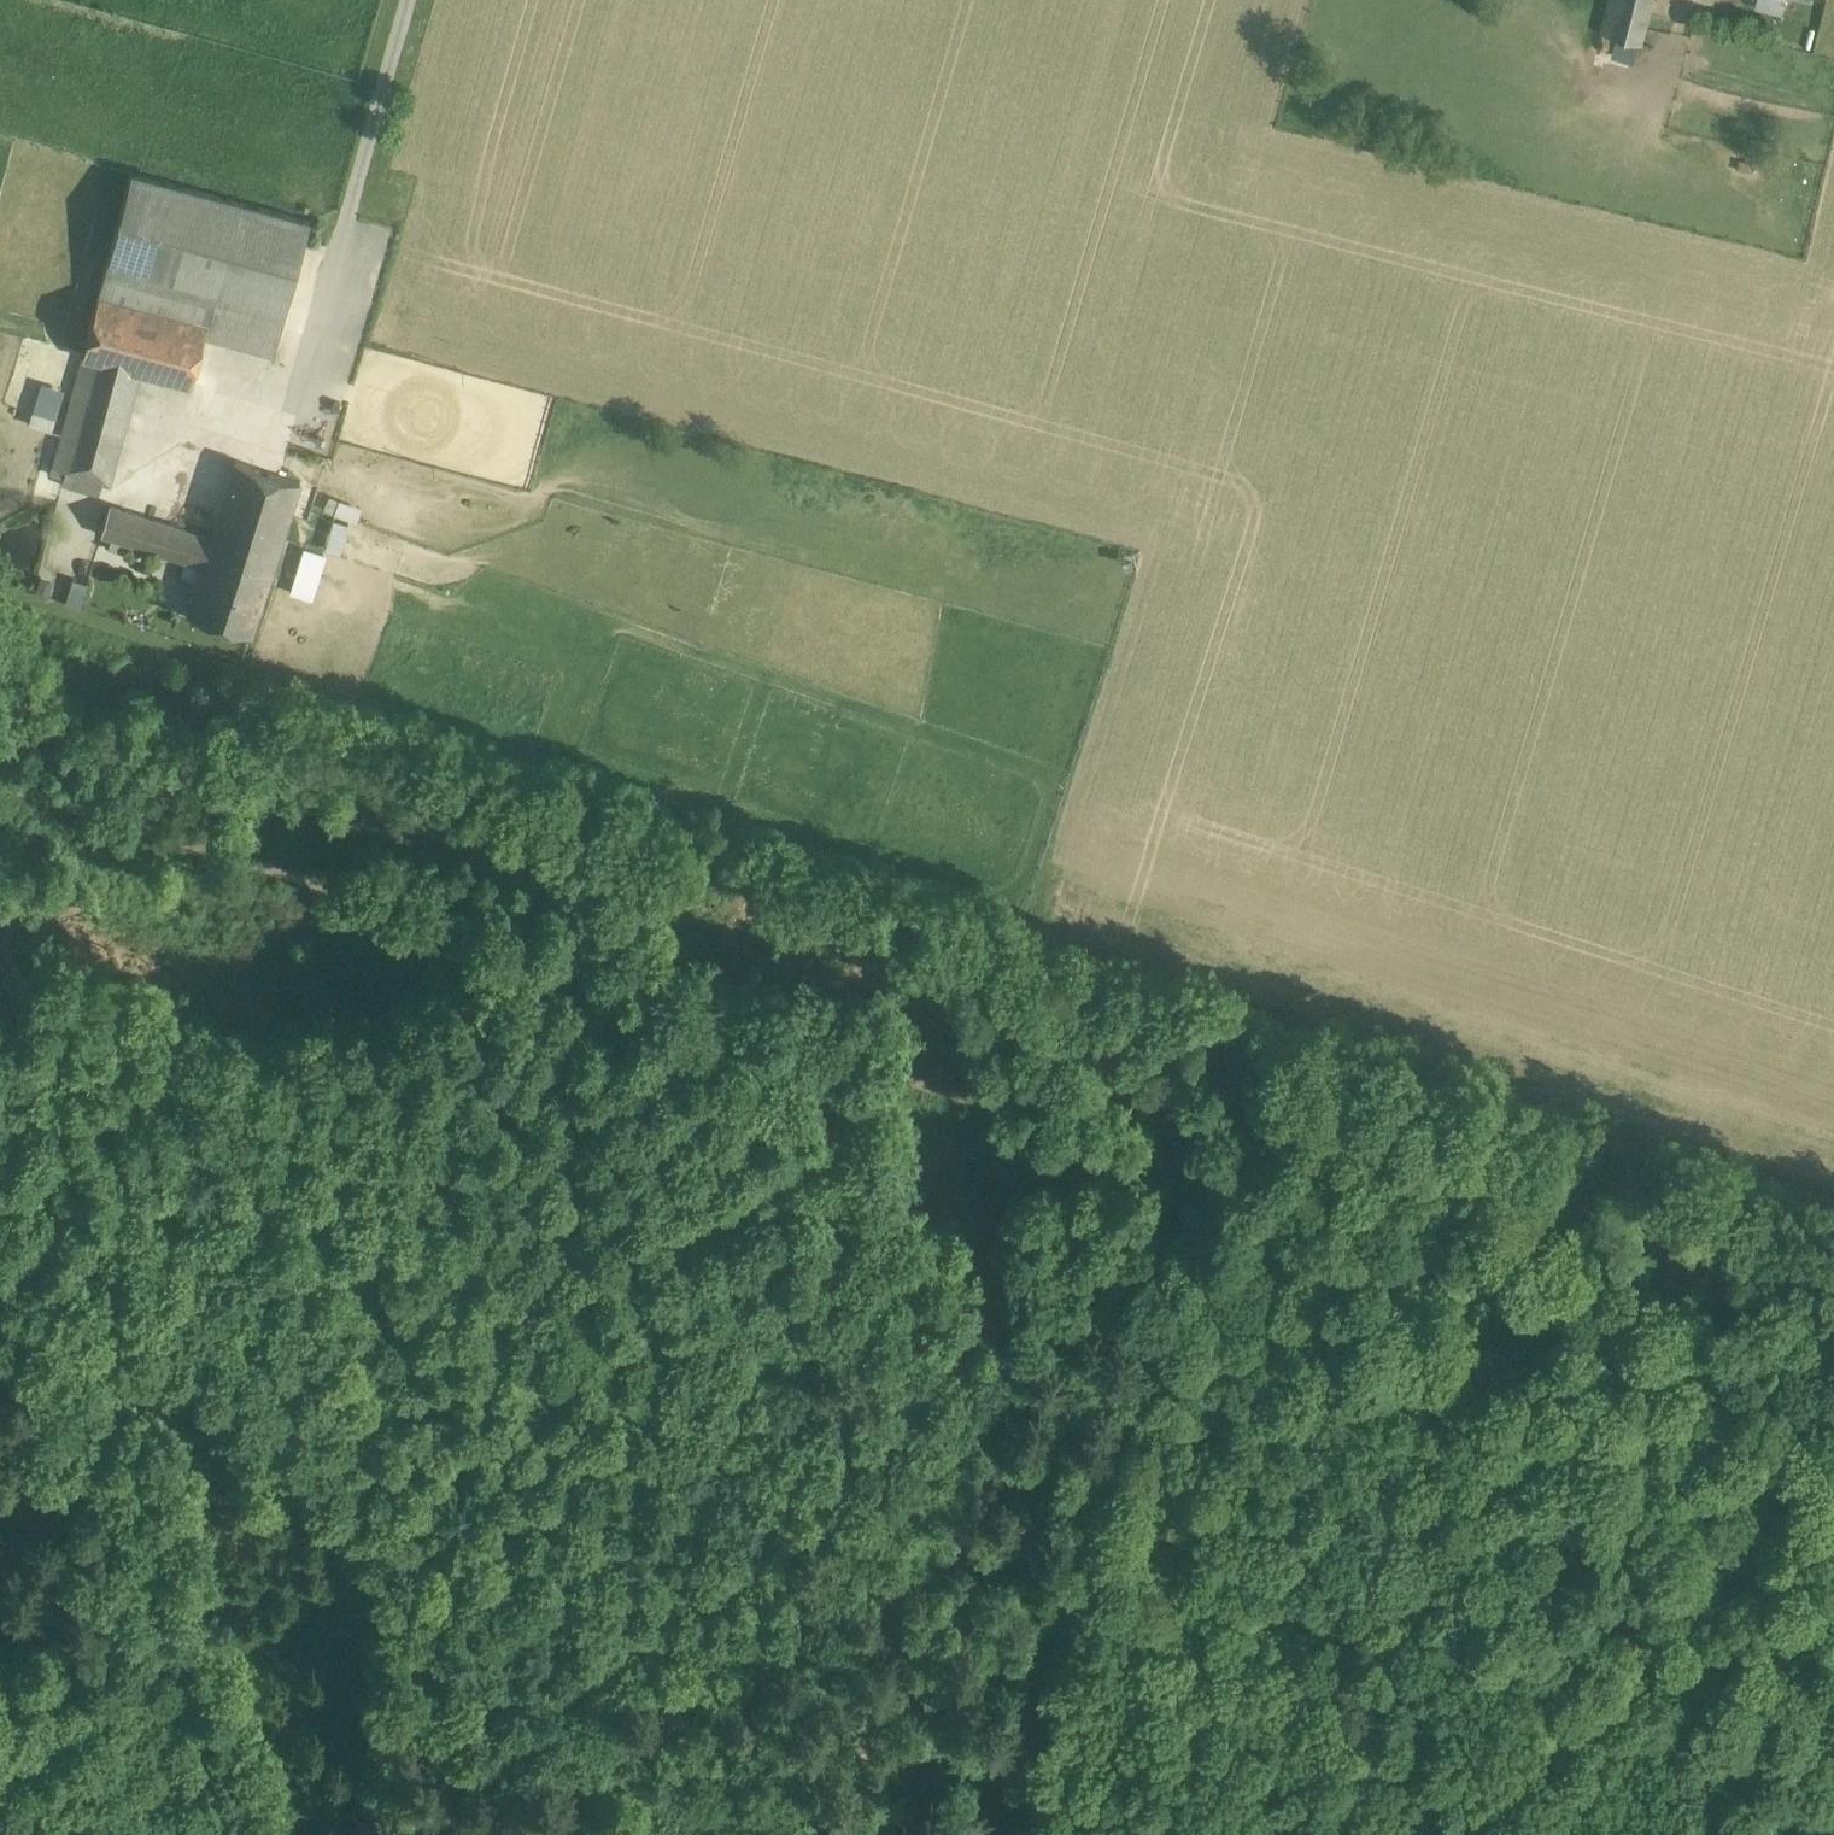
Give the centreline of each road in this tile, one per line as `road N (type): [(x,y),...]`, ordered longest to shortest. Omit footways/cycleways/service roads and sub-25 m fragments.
road 1 (track): [(1833,1408),(0,819)]
road 2 (track): [(1019,1834),(1198,1203)]

